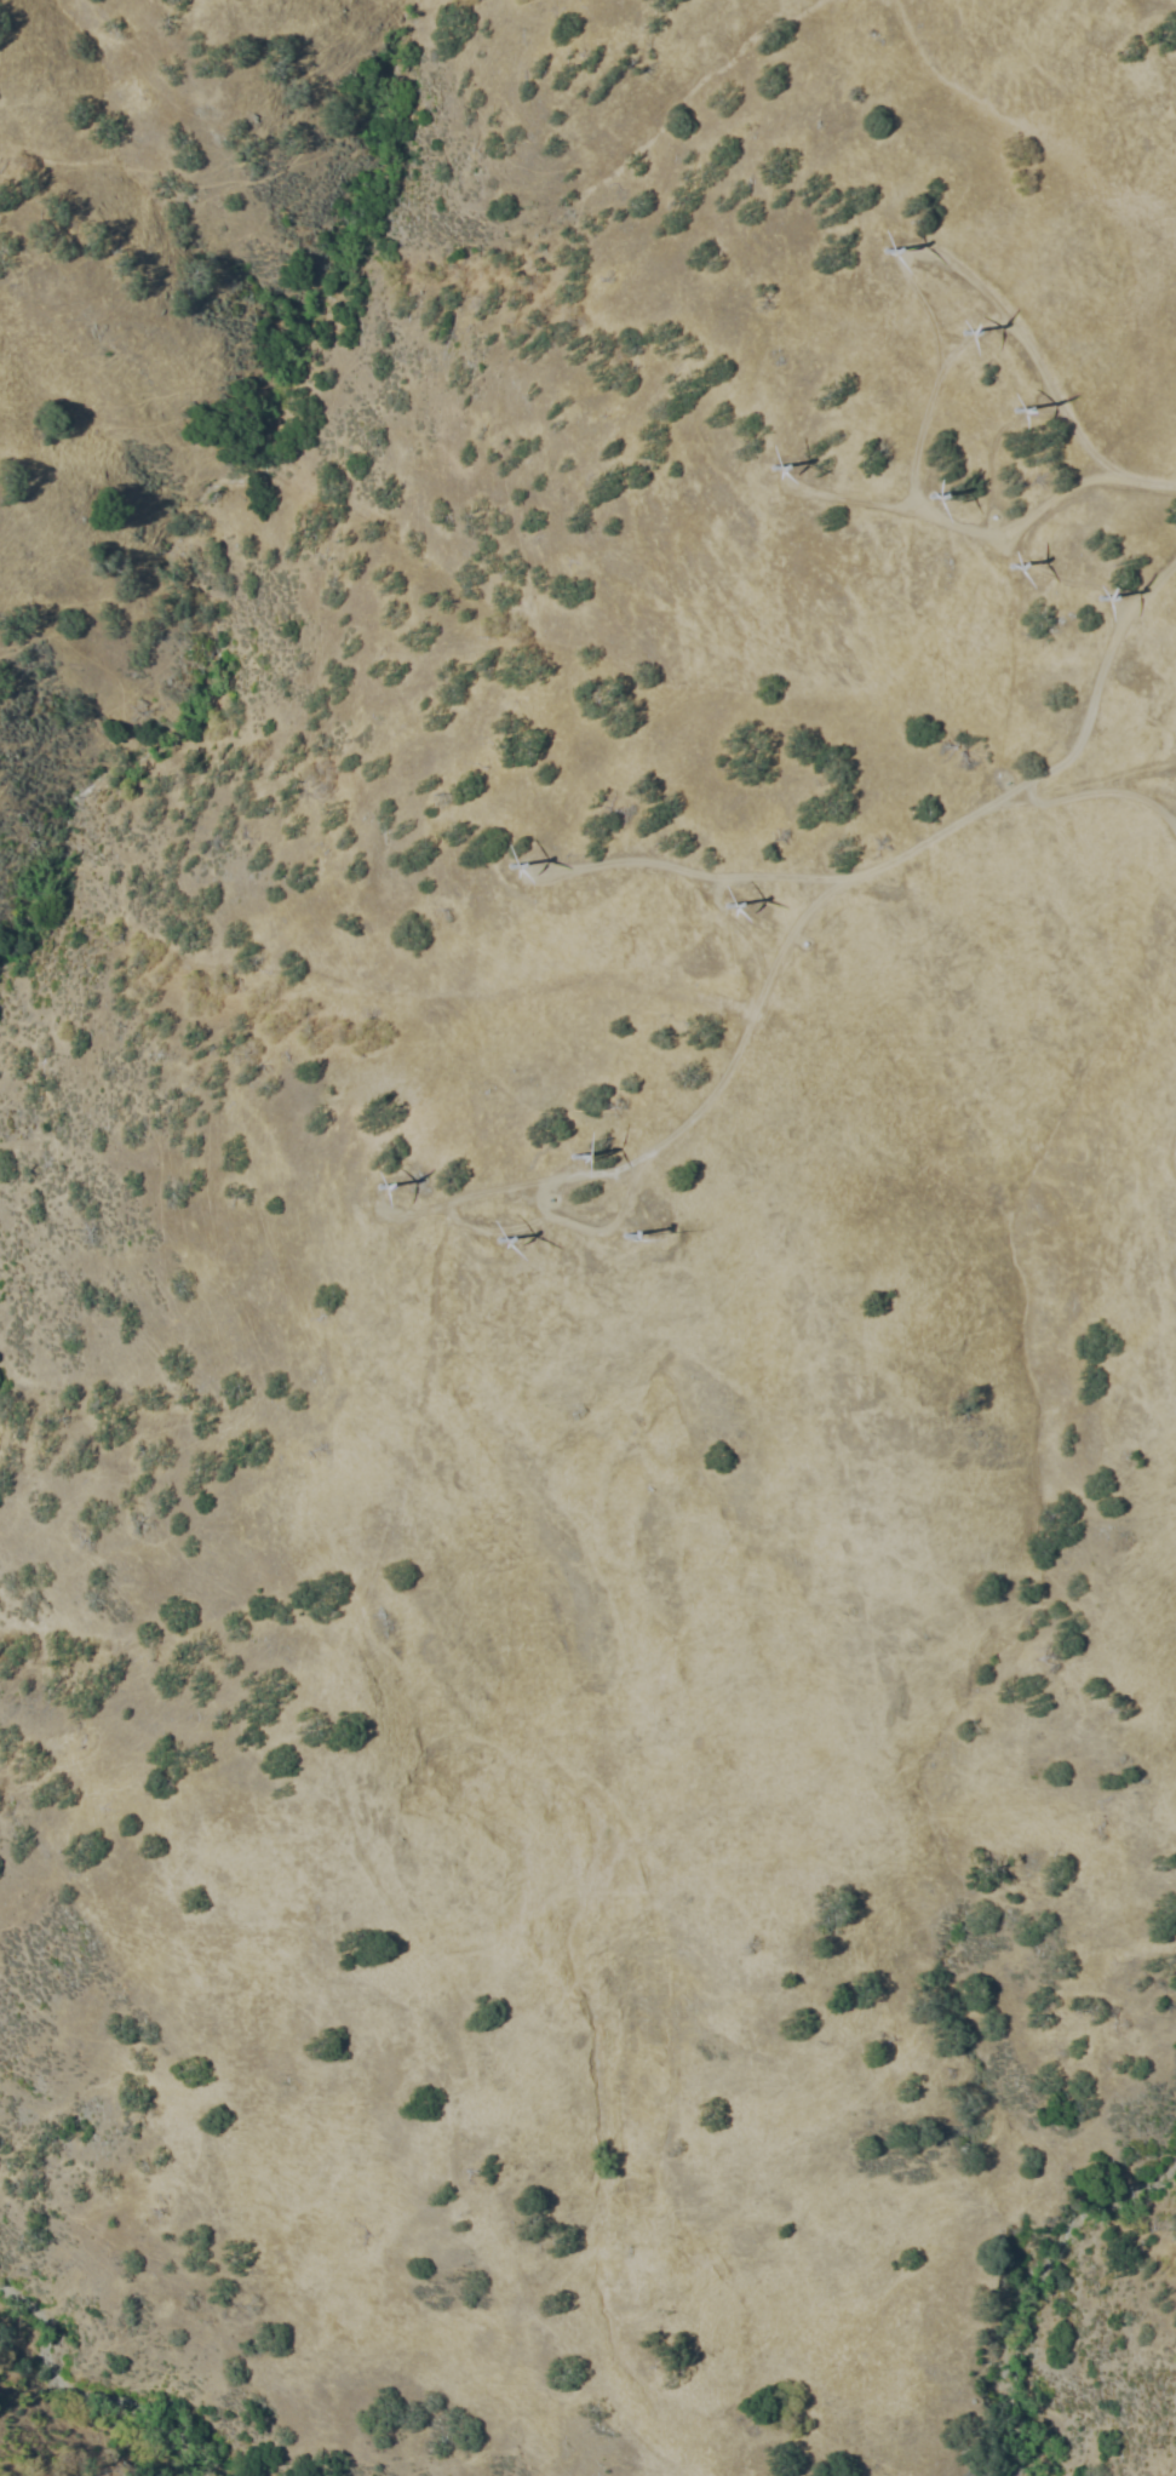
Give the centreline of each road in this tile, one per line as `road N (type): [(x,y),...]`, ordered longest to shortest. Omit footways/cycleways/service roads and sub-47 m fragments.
road 1 (track): [(1000,537),(1049,574),(1101,596),(1112,618)]

